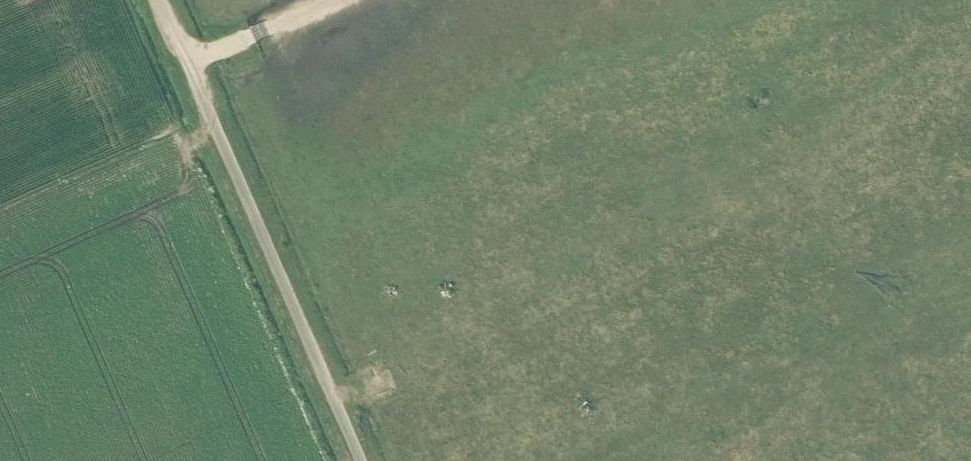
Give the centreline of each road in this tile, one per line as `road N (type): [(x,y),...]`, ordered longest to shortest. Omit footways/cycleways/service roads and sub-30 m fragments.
road 1 (unclassified): [(362,460),(160,0)]
road 2 (track): [(326,0),(187,62)]

